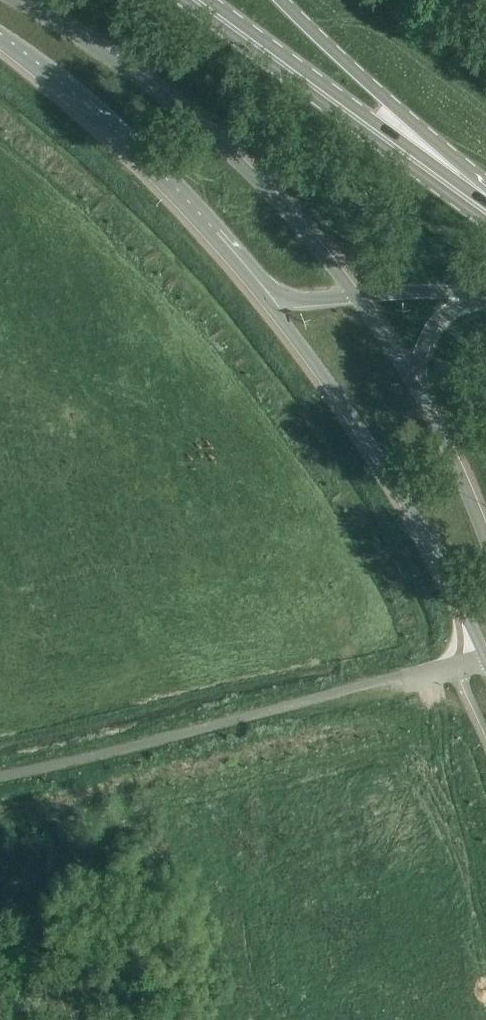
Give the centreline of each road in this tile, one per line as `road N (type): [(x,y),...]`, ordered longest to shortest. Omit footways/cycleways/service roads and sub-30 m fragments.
road 1 (tertiary): [(357,297),(241,157),(125,61),(22,0)]
road 2 (tertiary): [(271,300),(368,431),(485,645)]
road 3 (tertiary): [(0,32),(151,161),(271,300)]
road 4 (primary): [(485,212),(198,0)]
road 5 (primary): [(485,204),(464,169),(285,0)]
road 6 (tertiary): [(485,538),(416,385)]

